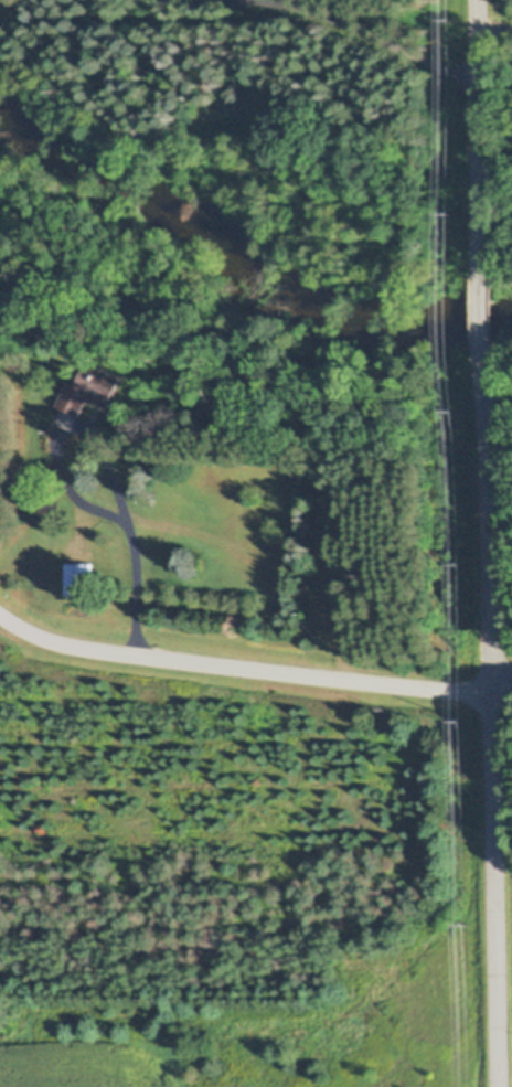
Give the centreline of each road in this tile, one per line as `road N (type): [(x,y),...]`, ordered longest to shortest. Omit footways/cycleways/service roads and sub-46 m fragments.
road 1 (residential): [(499,1086),(480,373)]
road 2 (residential): [(490,693),(88,650),(31,633),(0,614)]
road 3 (residential): [(479,273),(474,0)]

